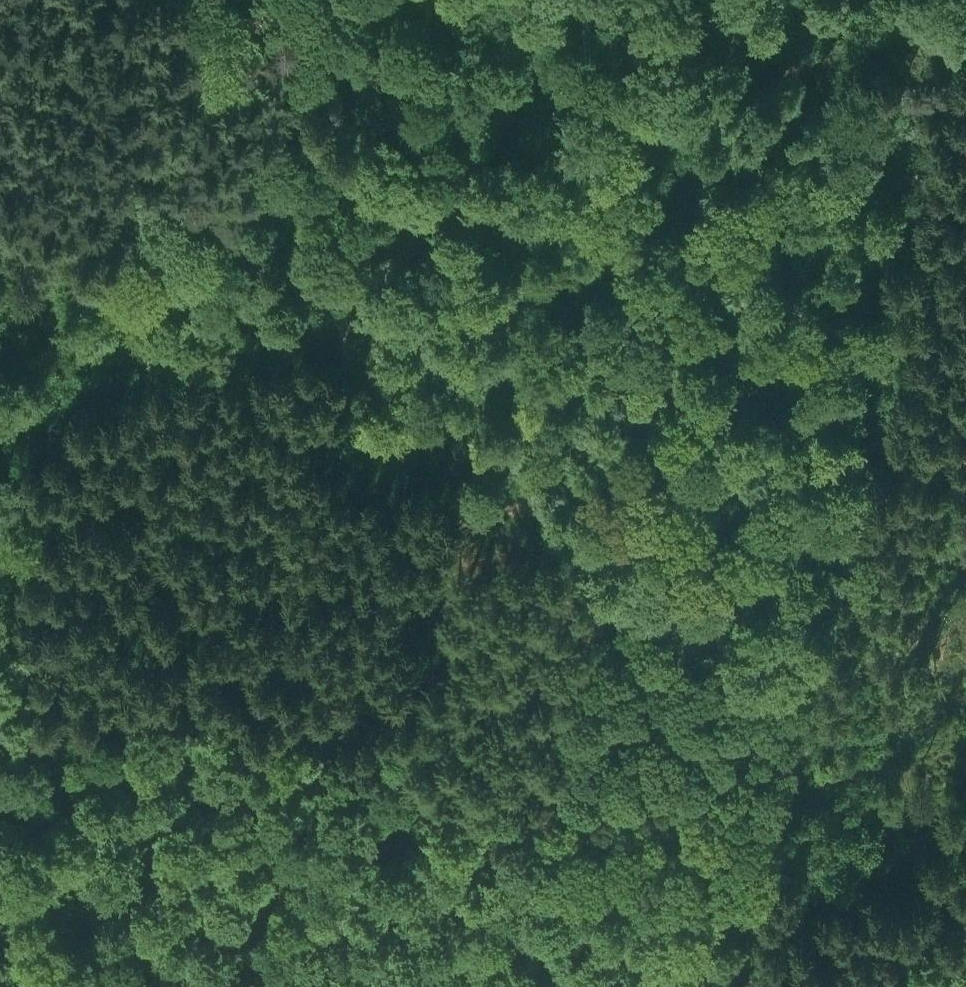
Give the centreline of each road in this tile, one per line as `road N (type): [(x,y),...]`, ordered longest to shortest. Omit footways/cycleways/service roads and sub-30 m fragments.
road 1 (track): [(363,779),(291,698),(287,598),(205,469),(209,422),(335,337),(432,228),(562,0)]
road 2 (track): [(965,464),(887,458),(660,482),(517,522),(464,492),(382,415),(335,337)]

